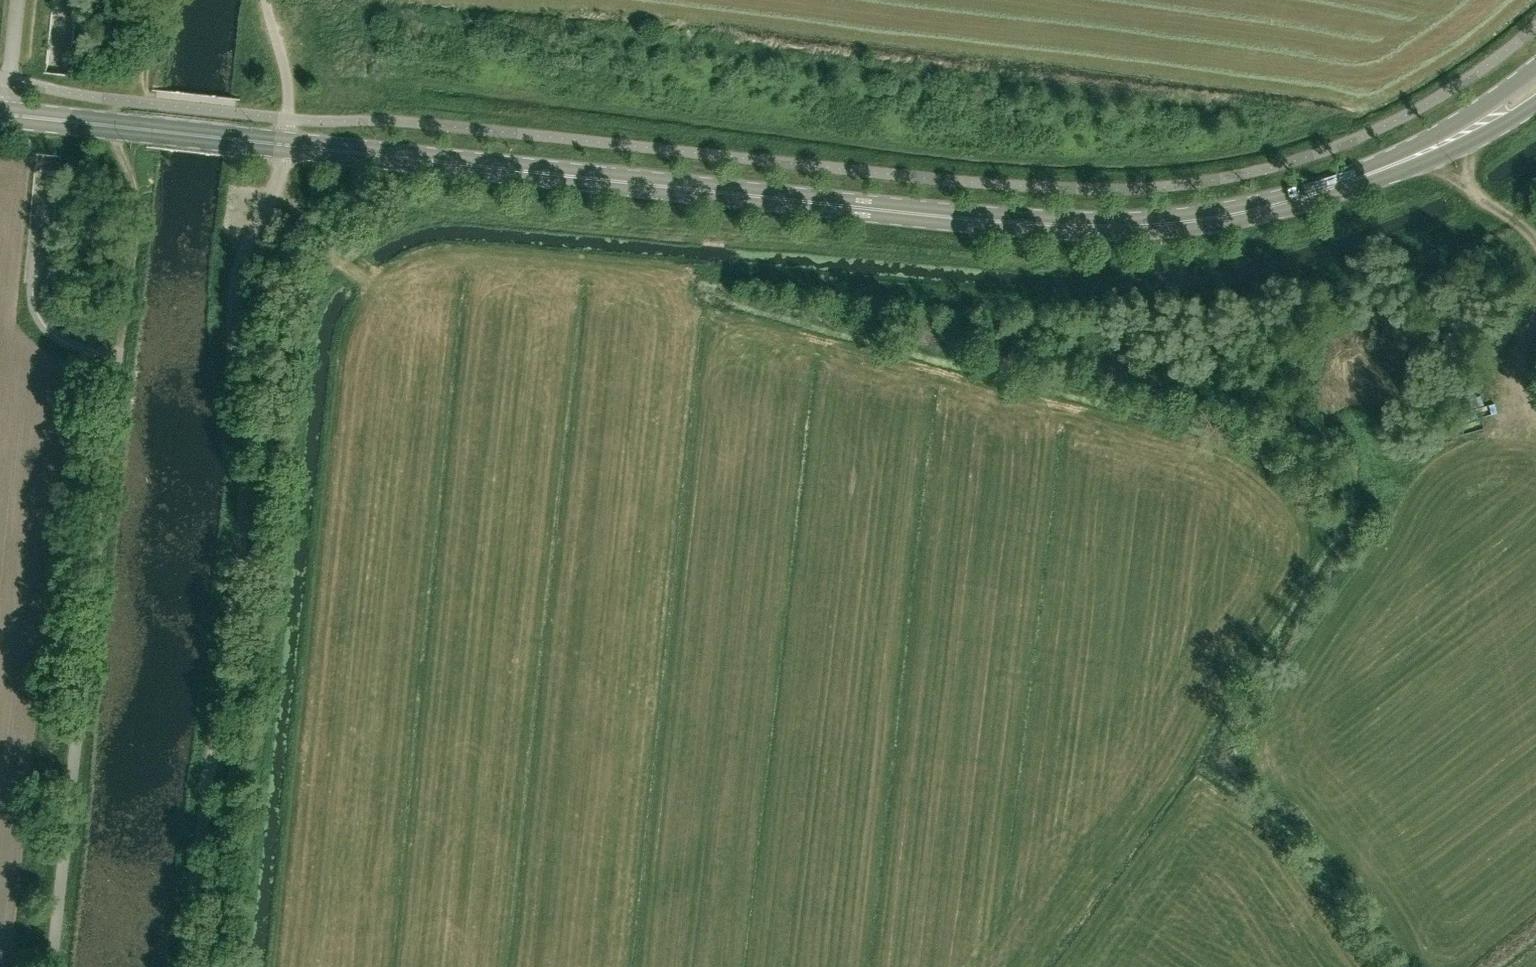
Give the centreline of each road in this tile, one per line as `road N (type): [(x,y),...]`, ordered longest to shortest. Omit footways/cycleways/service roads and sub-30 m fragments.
road 1 (tertiary): [(285,143),(1048,226),(1164,225),(1271,210),(1335,188),(1441,141),(1535,78)]
road 2 (unclassified): [(285,143),(278,185),(234,289),(246,486),(180,966)]
road 3 (tertiary): [(238,137),(5,113)]
road 4 (track): [(1441,141),(1481,194),(1535,241)]
road 5 (track): [(289,118),(287,68),(266,0)]

